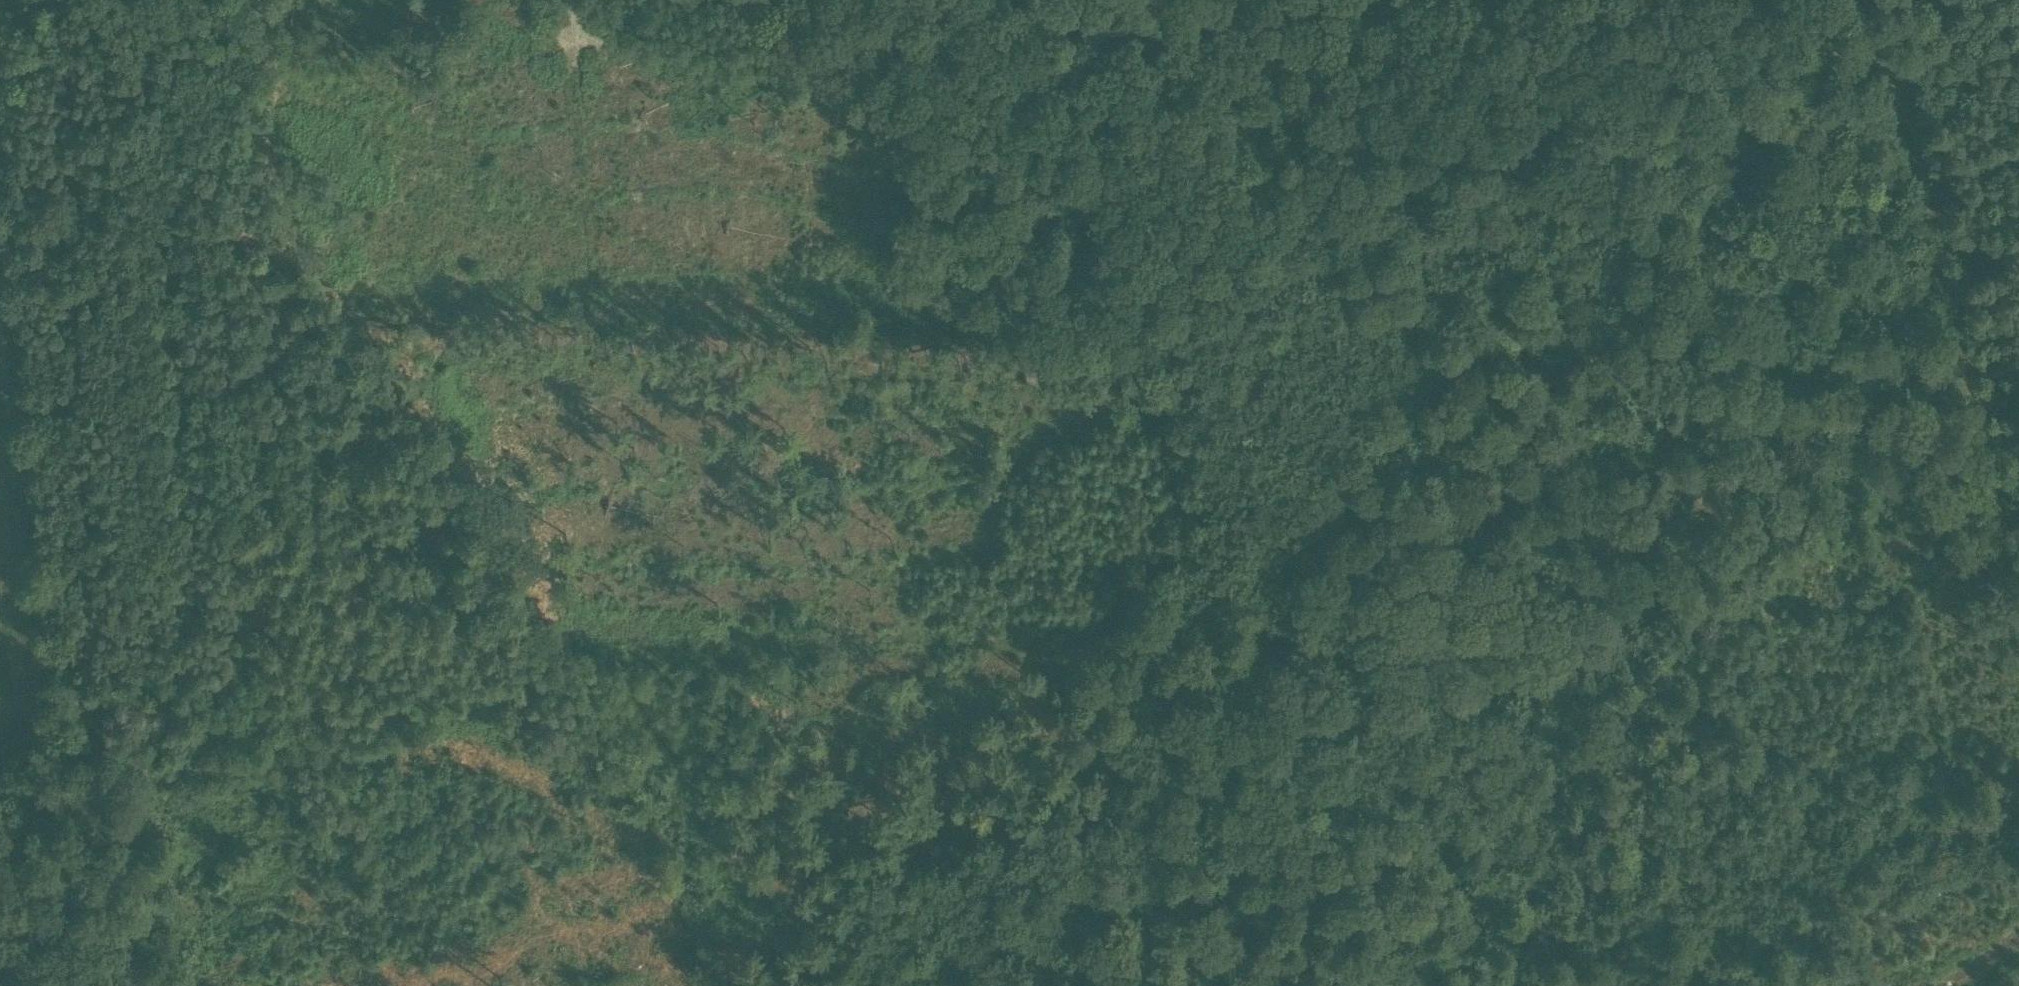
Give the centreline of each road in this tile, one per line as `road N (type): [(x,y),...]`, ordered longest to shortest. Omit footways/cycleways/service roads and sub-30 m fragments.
road 1 (track): [(2018,640),(1960,317),(1887,82),(1889,0)]

